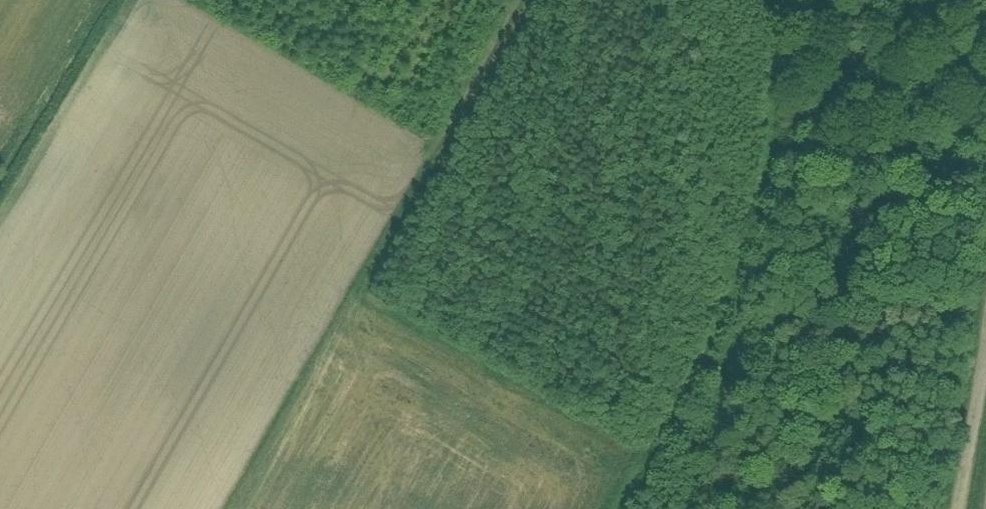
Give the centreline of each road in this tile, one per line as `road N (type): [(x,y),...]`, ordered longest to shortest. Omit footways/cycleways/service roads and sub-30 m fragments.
road 1 (track): [(961,508),(985,358)]

